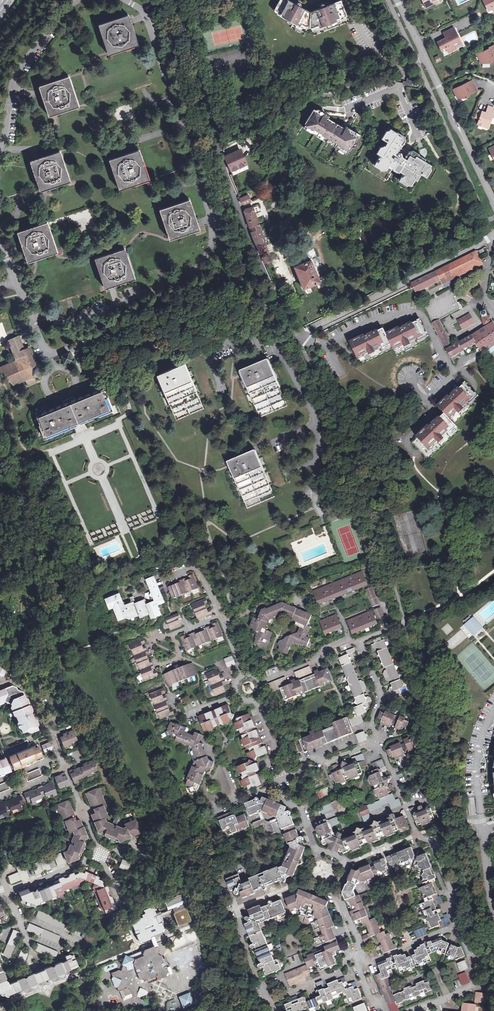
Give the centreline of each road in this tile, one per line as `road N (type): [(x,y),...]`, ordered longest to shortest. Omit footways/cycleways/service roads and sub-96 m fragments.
road 1 (residential): [(171,0),(260,274),(297,340),(304,338)]
road 2 (residential): [(181,125),(211,219),(202,268),(87,315),(32,317)]
road 3 (residential): [(304,338),(322,343),(424,315),(454,369),(426,398),(435,410),(405,439),(419,453)]
road 4 (tertiary): [(397,0),(493,202)]
road 5 (residential): [(304,338),(493,235)]
road 6 (residential): [(270,795),(300,808),(316,848),(349,863),(336,896),(360,954)]
road 7 (residential): [(379,741),(417,837),(429,840),(453,894),(456,928)]
road 8 (residential): [(327,521),(315,508),(313,413),(269,331)]
road 9 (residential): [(0,149),(14,78),(82,0)]
road 10 (residential): [(244,878),(240,869),(223,875),(267,1003)]
road 11 (residential): [(126,0),(145,15),(181,125)]
road 12 (residential): [(267,785),(300,772),(307,757),(323,763),(379,741)]
road 13 (residential): [(220,617),(193,567),(141,579),(137,596)]
road 14 (residential): [(456,928),(474,985),(411,1010)]

